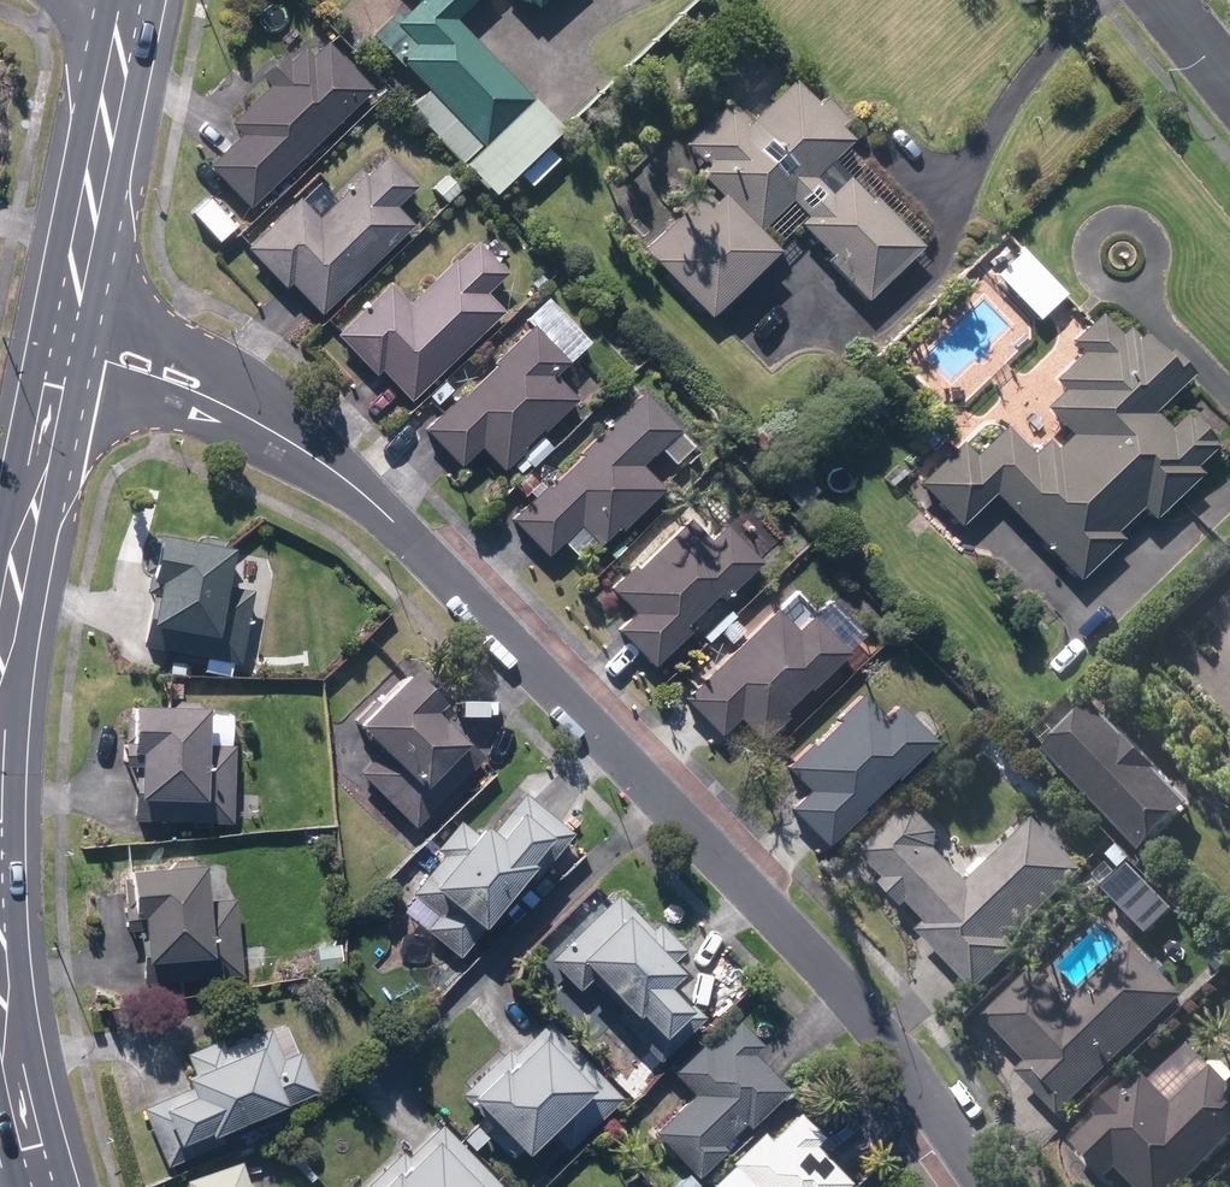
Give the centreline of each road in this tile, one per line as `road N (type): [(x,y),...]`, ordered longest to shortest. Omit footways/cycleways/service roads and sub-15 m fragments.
road 1 (residential): [(989,1186),(917,1082),(743,880),(330,460),(240,409)]
road 2 (secondary): [(81,307),(79,256),(118,71),(123,0)]
road 3 (secondary): [(0,664),(63,396)]
road 4 (residential): [(81,307),(165,339),(240,409)]
road 5 (residential): [(240,409),(63,396)]
road 6 (secondary): [(29,1179),(0,1052)]

